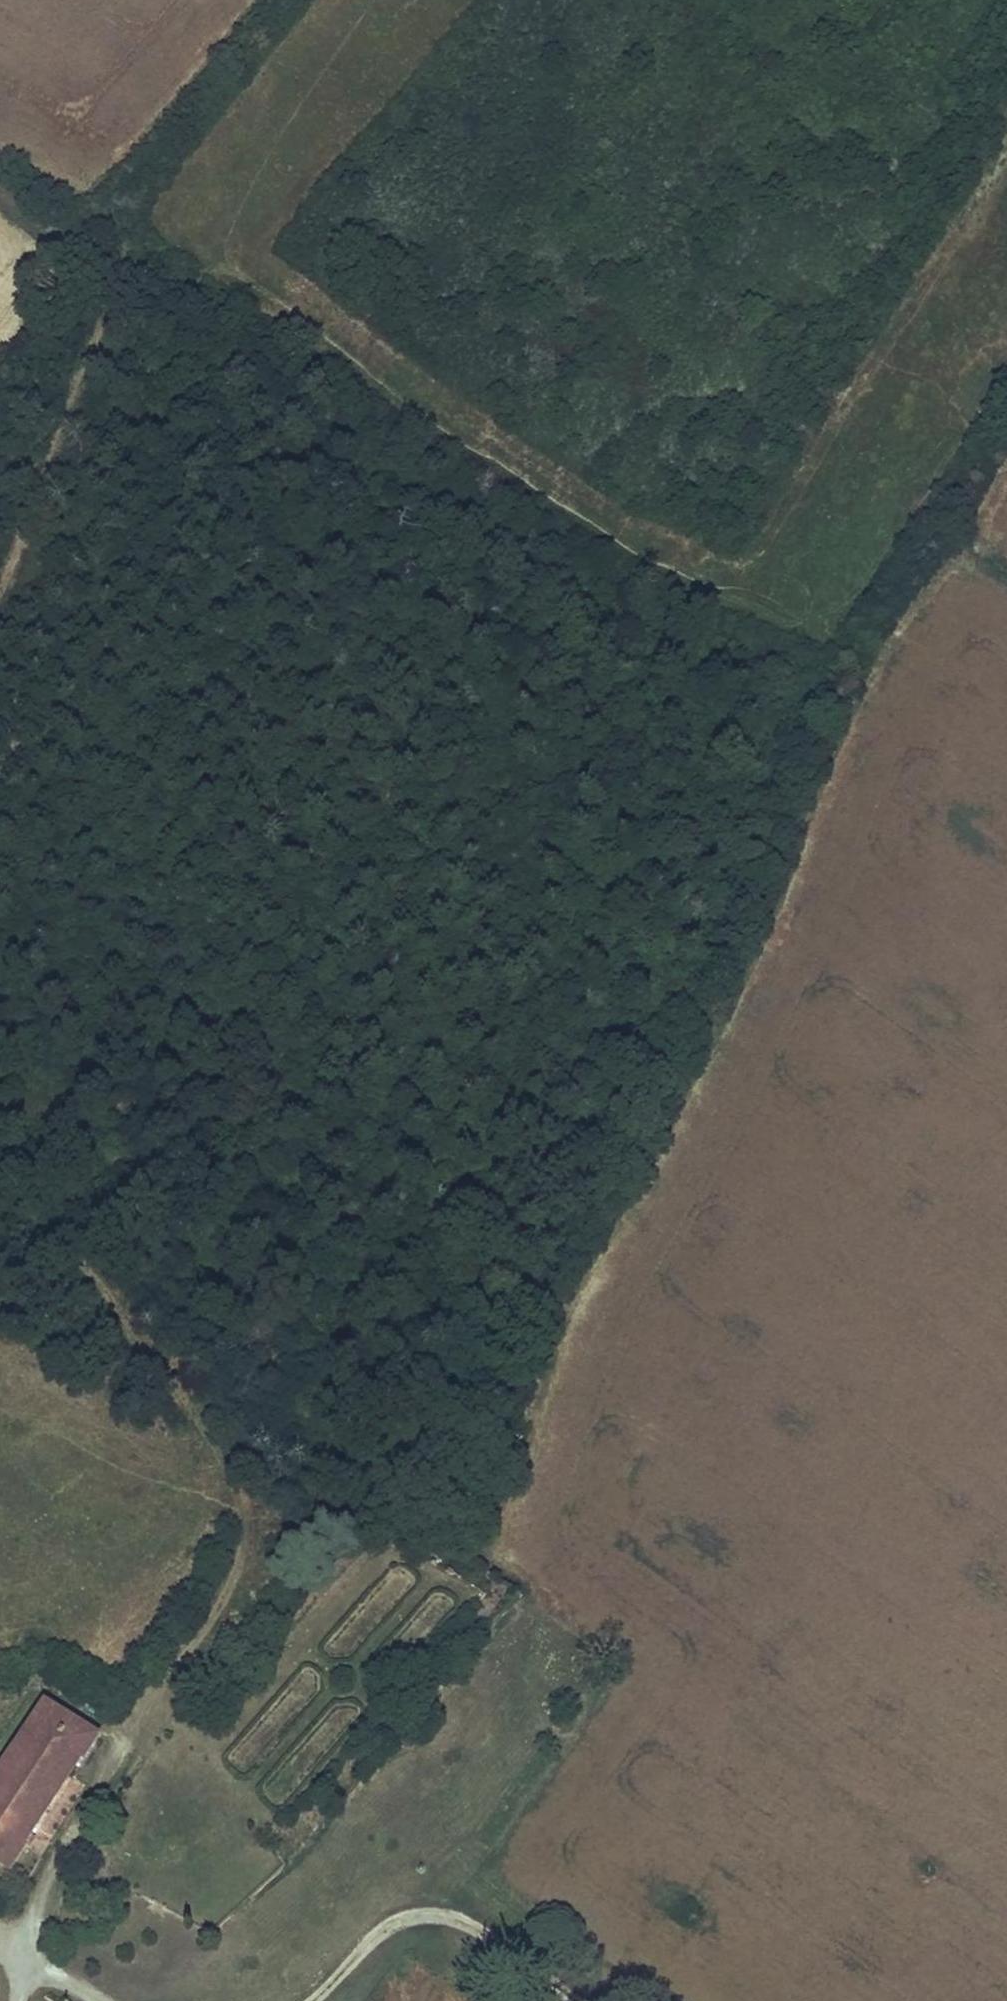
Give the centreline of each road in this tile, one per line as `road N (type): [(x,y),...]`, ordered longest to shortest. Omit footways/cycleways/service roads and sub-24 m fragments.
road 1 (track): [(203,1435),(239,1491),(248,1527),(243,1562),(218,1612),(119,1740),(20,1932)]
road 2 (track): [(0,585),(103,301),(95,282),(0,194)]
road 3 (track): [(203,1435),(0,1182)]
road 4 (track): [(571,2000),(469,1924),(431,1912),(396,1917),(310,2000)]

